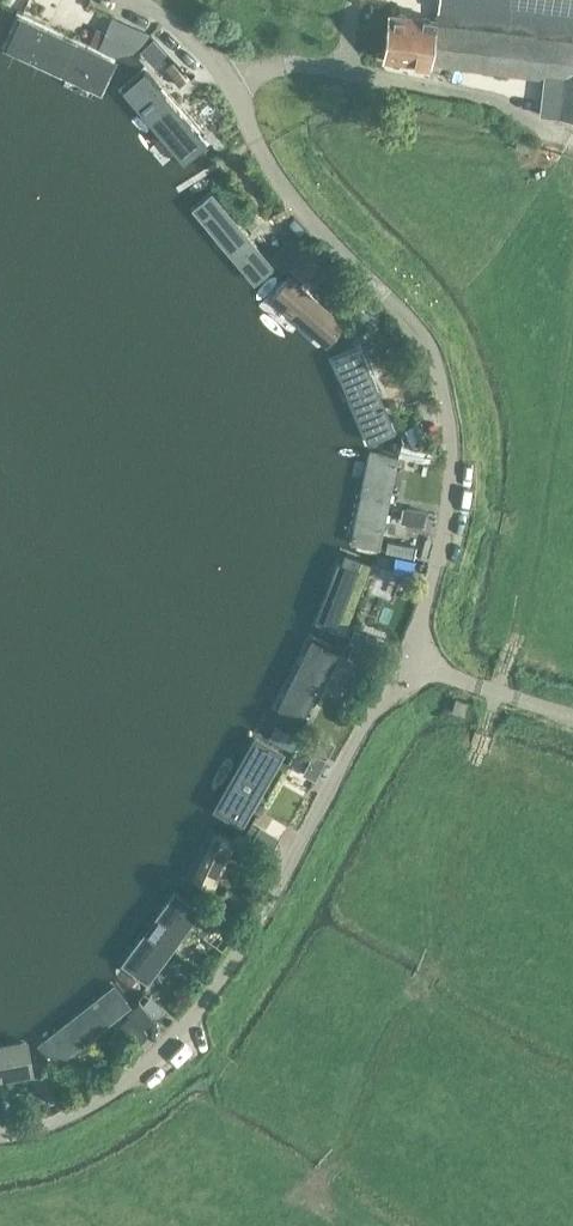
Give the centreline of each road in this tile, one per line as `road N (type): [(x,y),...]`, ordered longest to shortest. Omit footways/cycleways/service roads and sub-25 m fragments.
road 1 (unclassified): [(404,654),(433,585),(451,479),(447,403),(428,345),(281,184),(206,54),(134,0)]
road 2 (unclassified): [(0,1135),(91,1105),(147,1064),(194,1012),(261,913),(404,654)]
road 3 (unclassified): [(572,717),(404,654)]

